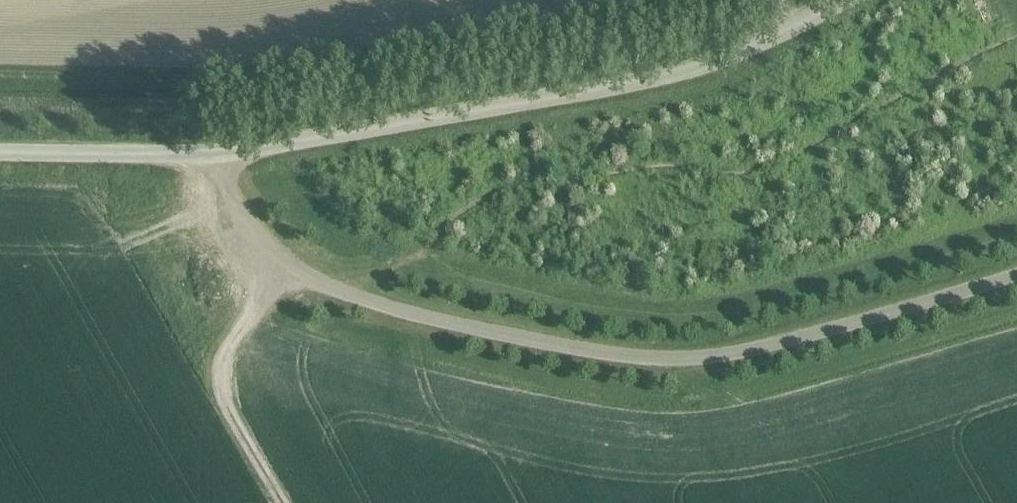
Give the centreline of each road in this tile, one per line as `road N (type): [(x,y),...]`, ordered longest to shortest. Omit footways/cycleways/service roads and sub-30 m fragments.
road 1 (unclassified): [(290,265),(353,299),(647,360),(740,354),(1016,274)]
road 2 (unclassified): [(218,152),(697,65),(843,0)]
road 3 (track): [(278,502),(226,412),(217,374),(230,340),(290,265)]
road 4 (unclassified): [(218,152),(0,154)]
road 5 (unclassified): [(290,265),(237,201),(218,152)]

